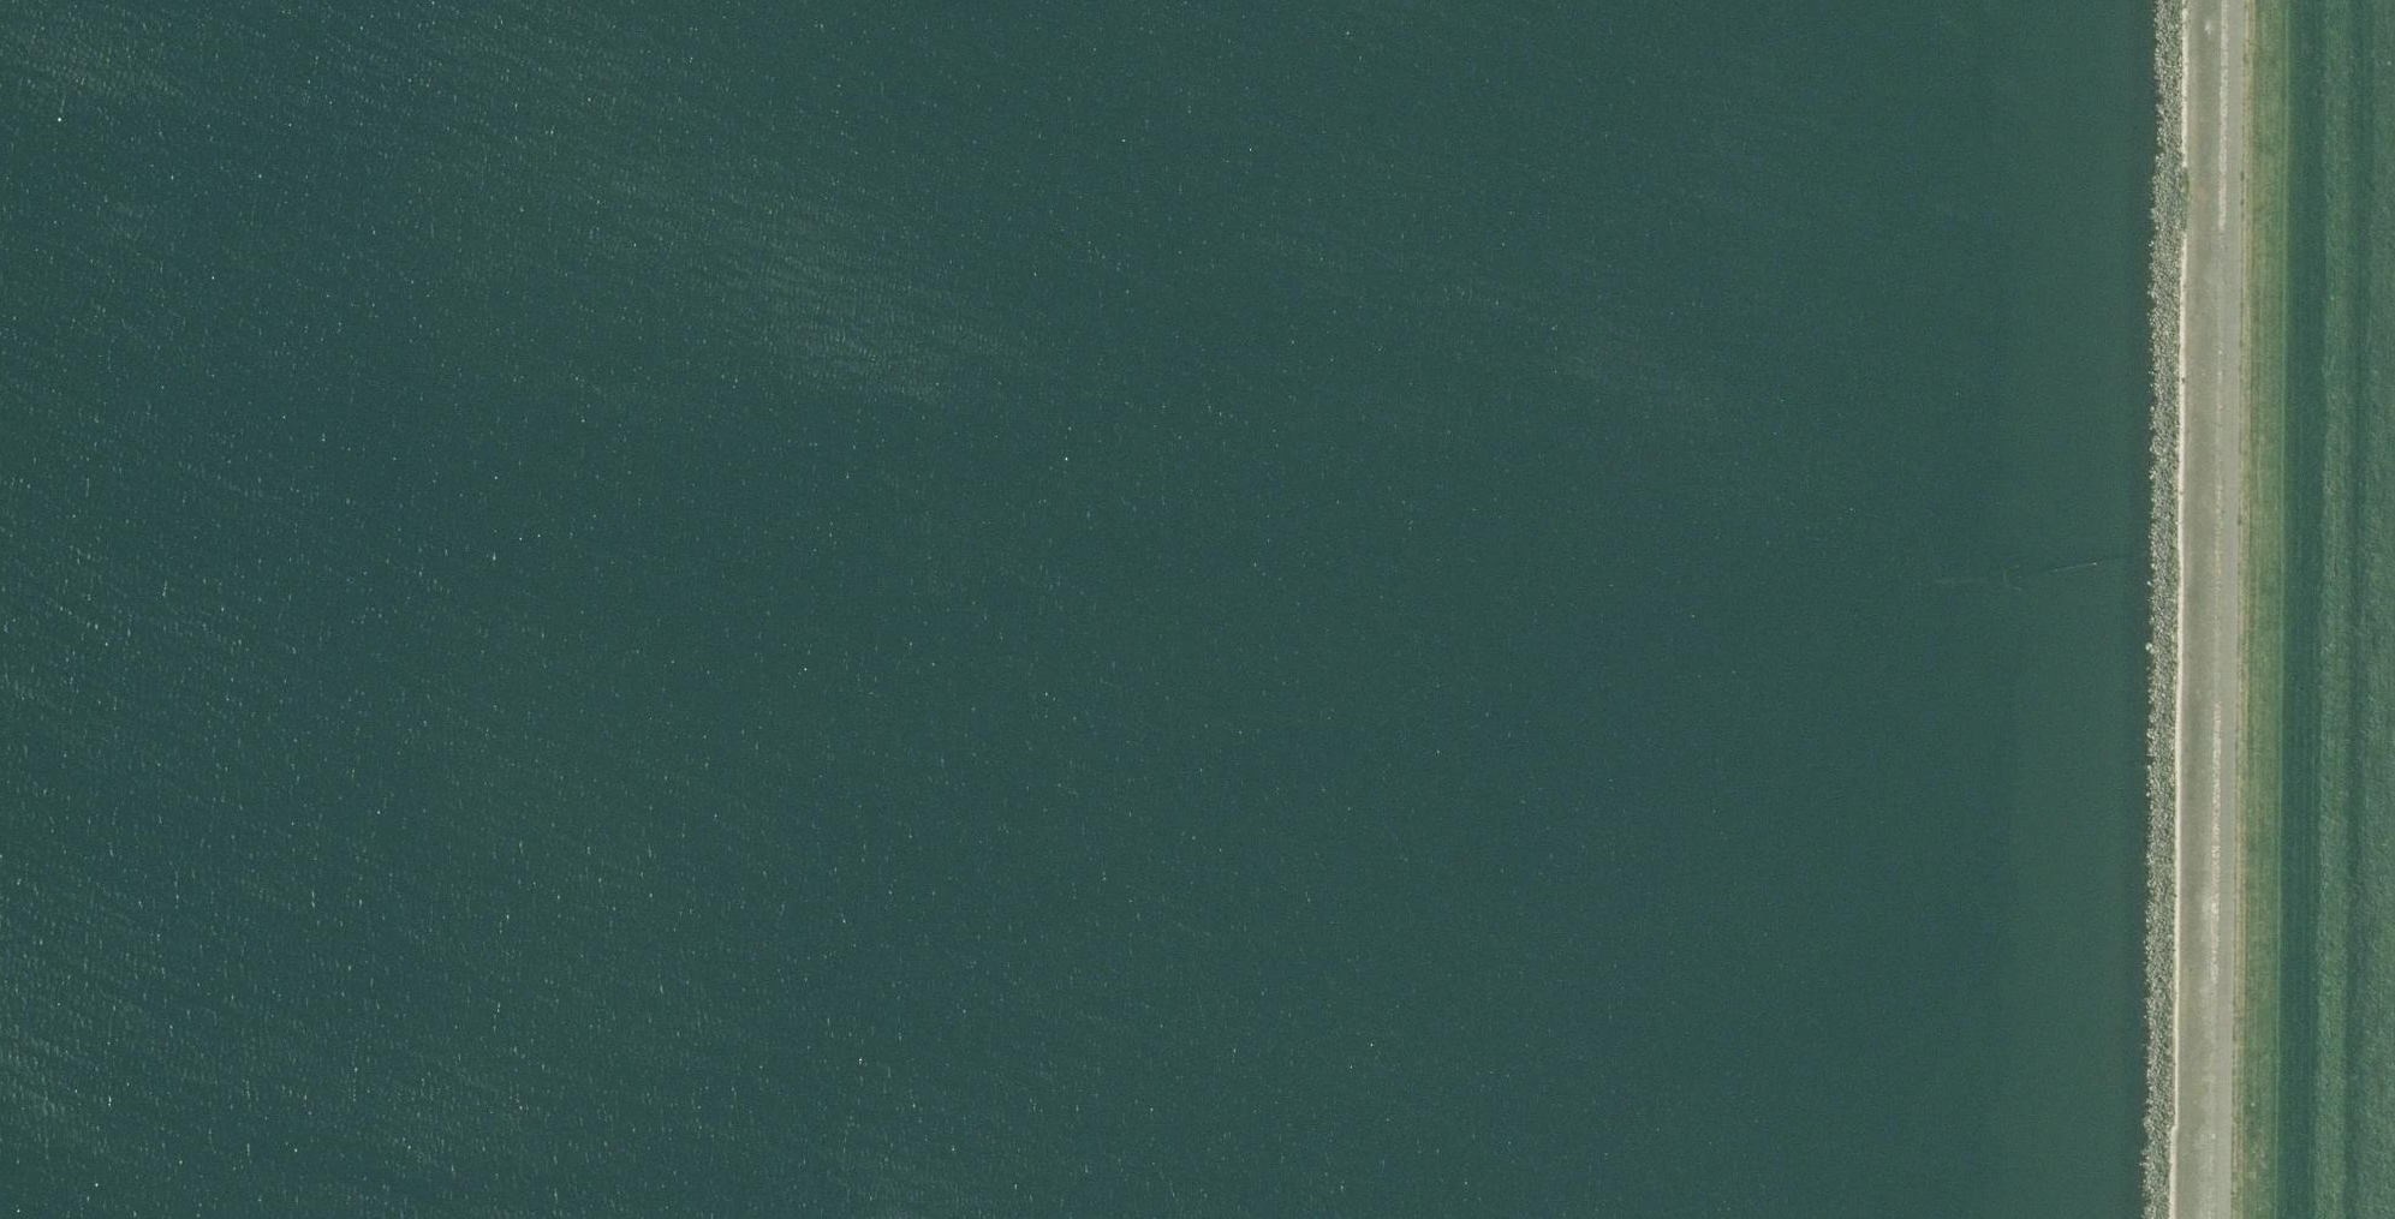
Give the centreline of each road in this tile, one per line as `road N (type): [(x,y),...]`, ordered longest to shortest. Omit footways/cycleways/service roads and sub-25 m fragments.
road 1 (unclassified): [(2222,1218),(2235,0)]

